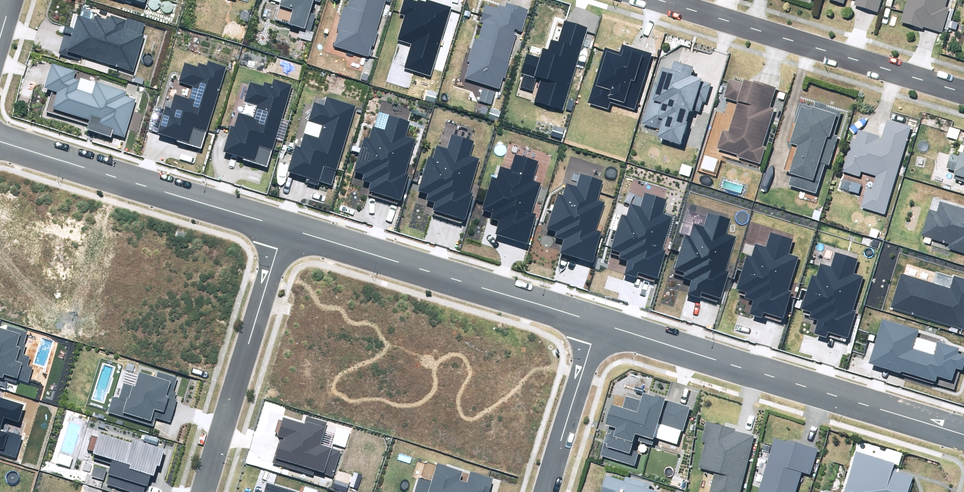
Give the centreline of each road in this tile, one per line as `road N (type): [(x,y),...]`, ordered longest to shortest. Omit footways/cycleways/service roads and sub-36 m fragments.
road 1 (residential): [(597,322),(963,434)]
road 2 (residential): [(285,225),(597,322)]
road 3 (residential): [(963,92),(663,0)]
road 4 (residential): [(0,139),(285,225)]
road 5 (residential): [(200,491),(285,225)]
road 6 (residential): [(546,491),(597,322)]

